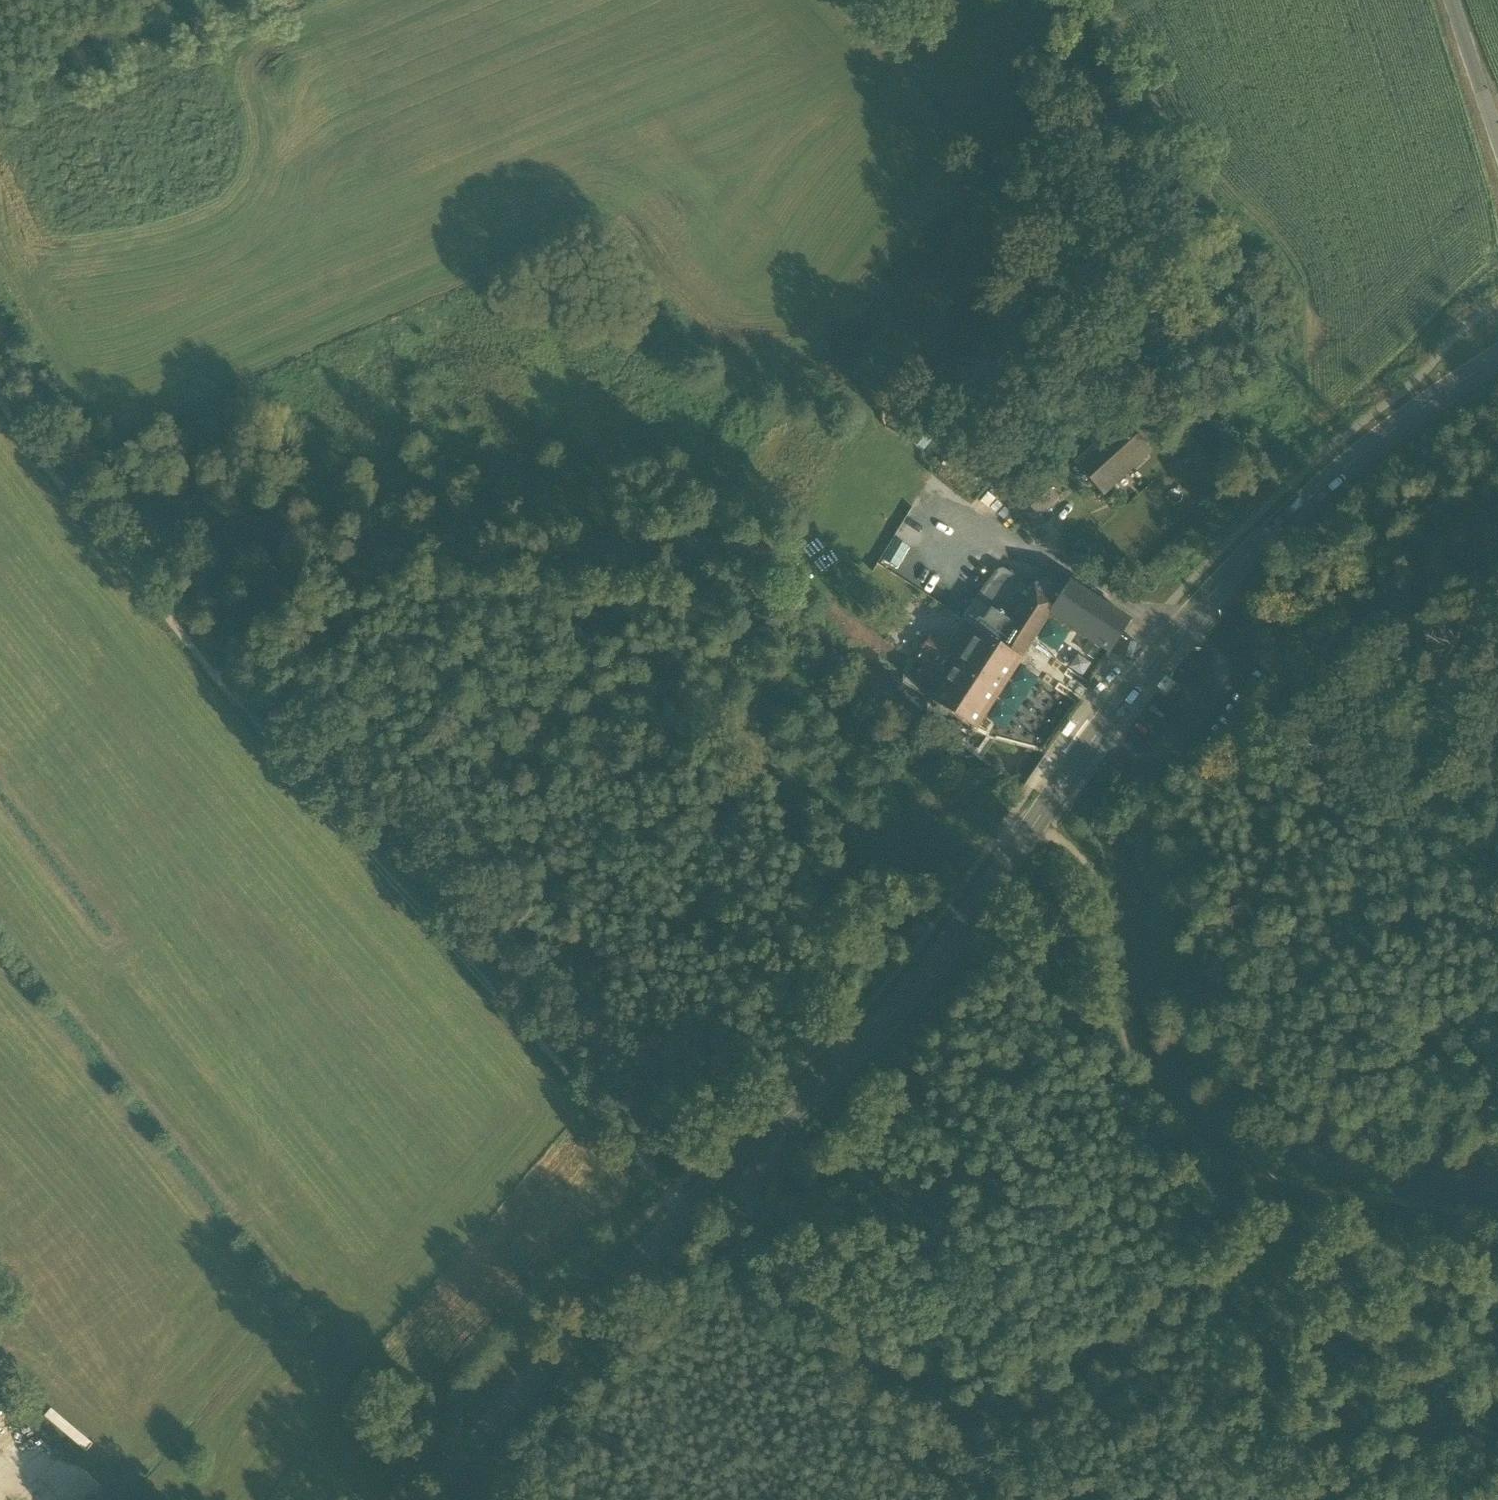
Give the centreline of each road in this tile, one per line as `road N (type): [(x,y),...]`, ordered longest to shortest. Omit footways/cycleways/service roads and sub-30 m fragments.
road 1 (secondary): [(433,1499),(684,1214),(923,980),(1122,700),(1207,599),(1332,480),(1497,360)]
road 2 (tertiary): [(1455,0),(1497,129)]

